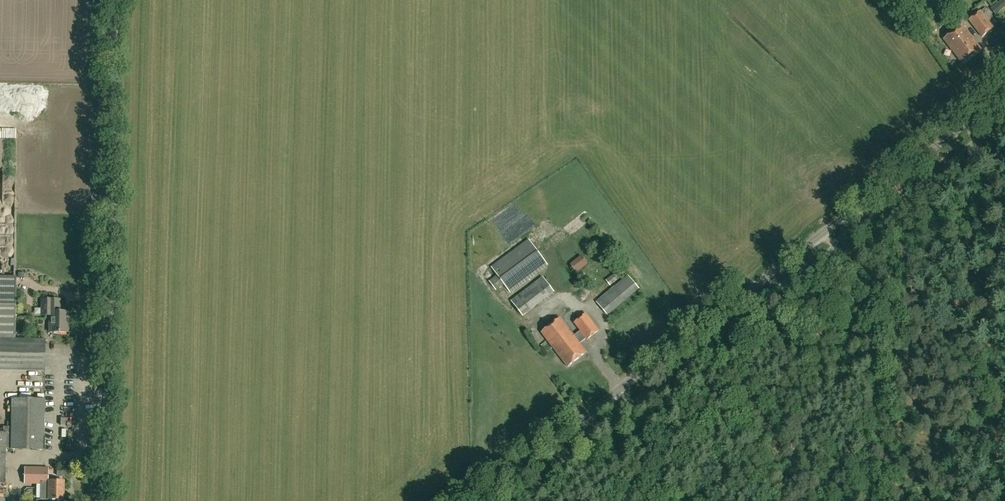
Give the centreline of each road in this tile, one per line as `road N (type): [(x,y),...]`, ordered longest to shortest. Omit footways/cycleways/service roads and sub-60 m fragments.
road 1 (tertiary): [(472,500),(1004,93)]
road 2 (tertiary): [(103,500),(112,0)]

